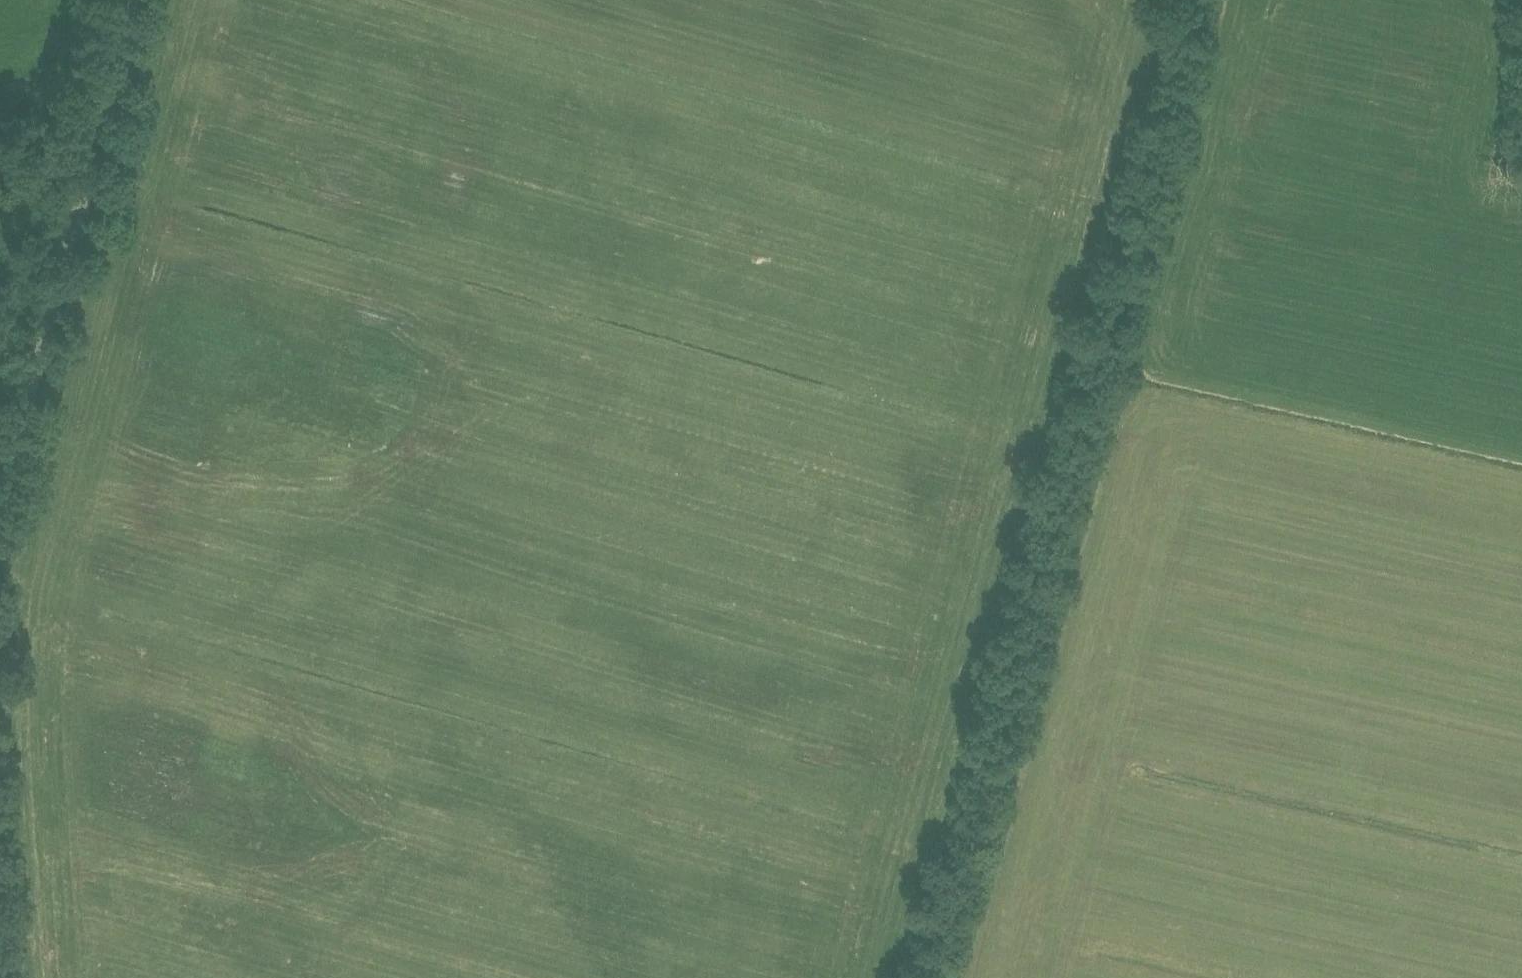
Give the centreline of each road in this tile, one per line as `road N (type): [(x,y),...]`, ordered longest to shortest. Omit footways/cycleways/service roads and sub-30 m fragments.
road 1 (unclassified): [(0,494),(132,0)]

